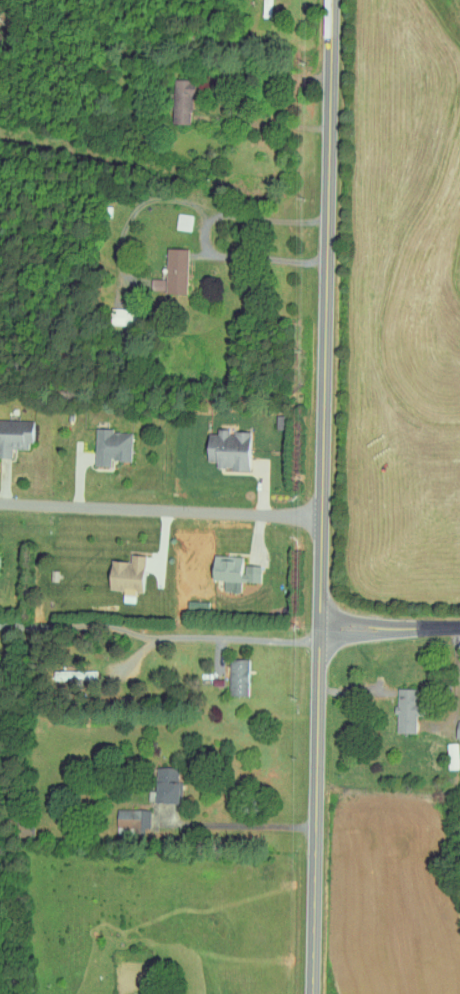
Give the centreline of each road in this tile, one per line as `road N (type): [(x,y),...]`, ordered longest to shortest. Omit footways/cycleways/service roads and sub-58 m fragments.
road 1 (residential): [(314,993),(332,0)]
road 2 (residential): [(323,513),(0,502)]
road 3 (residential): [(0,622),(320,642)]
road 4 (tertiary): [(459,628),(320,629)]

